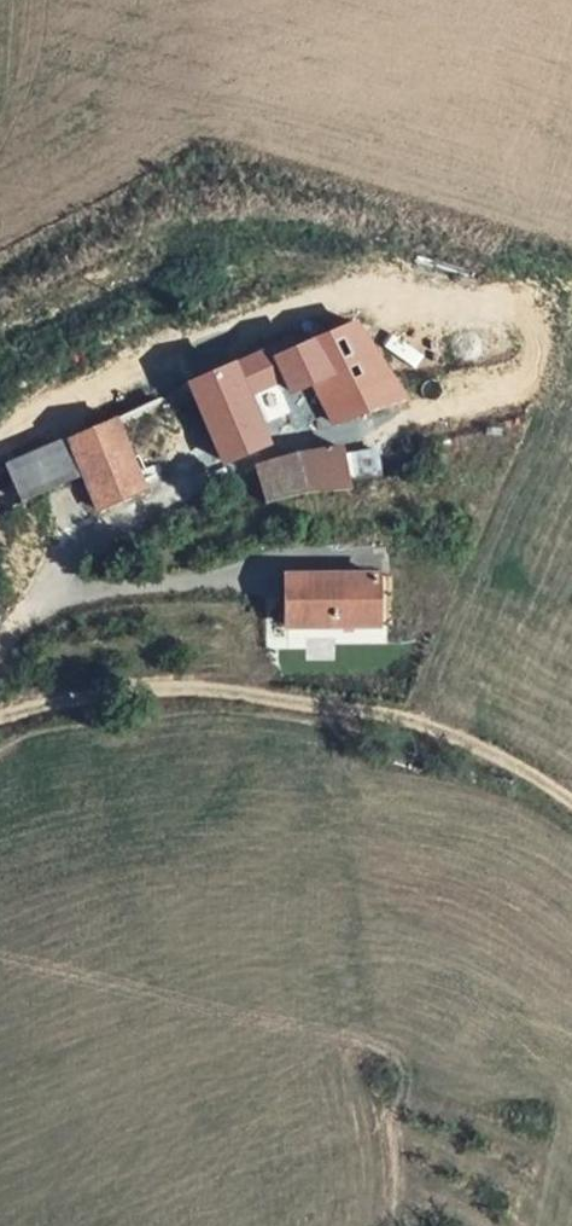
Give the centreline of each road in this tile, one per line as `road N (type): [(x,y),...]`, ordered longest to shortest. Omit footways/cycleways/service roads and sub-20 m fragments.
road 1 (track): [(571,798),(474,743),(351,708),(168,686),(0,713)]
road 2 (track): [(351,708),(343,808),(394,1225)]

